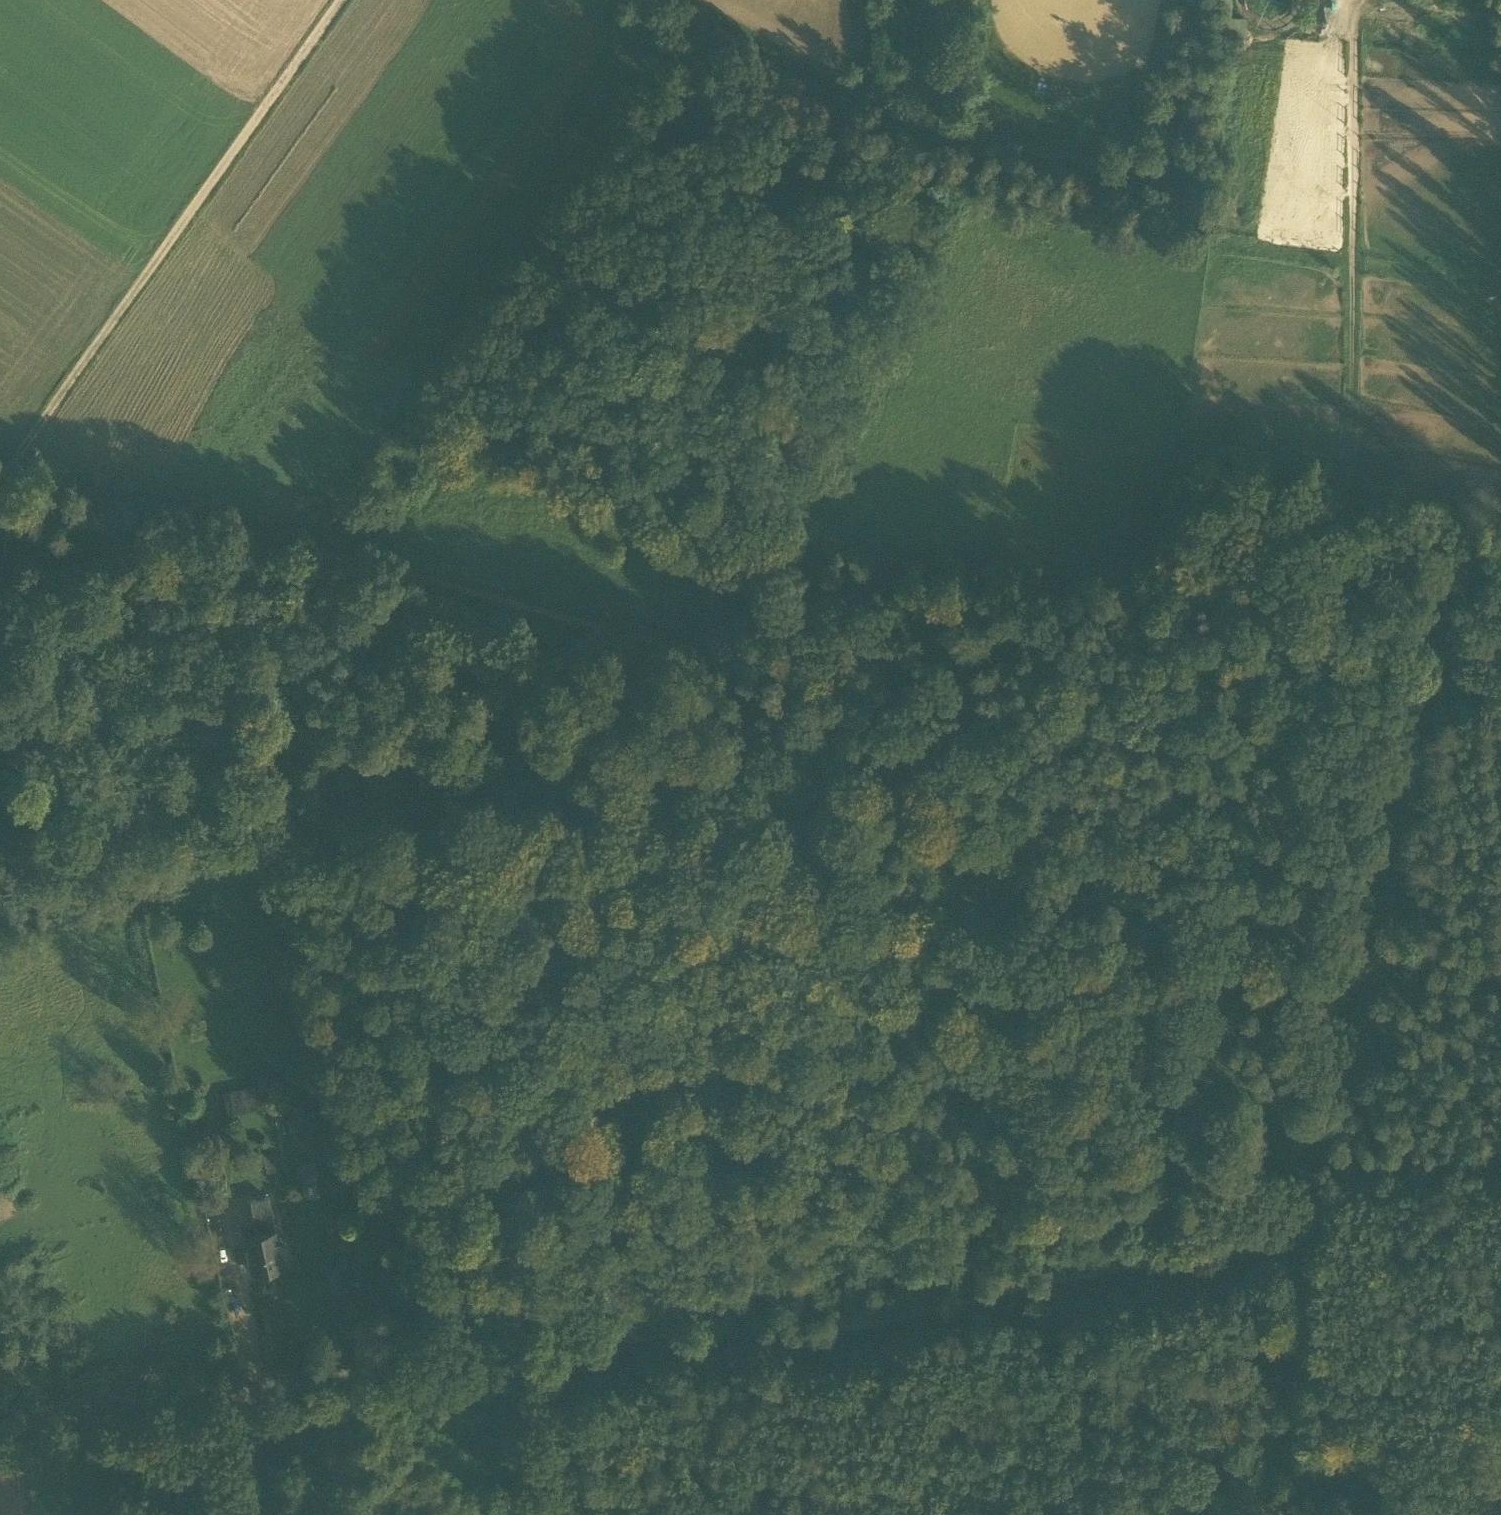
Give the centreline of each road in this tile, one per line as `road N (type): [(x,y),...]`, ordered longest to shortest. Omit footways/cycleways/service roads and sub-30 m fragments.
road 1 (track): [(1,472),(27,447),(342,0)]
road 2 (unclassified): [(0,1437),(532,1350)]
road 3 (track): [(532,1350),(542,1514)]

